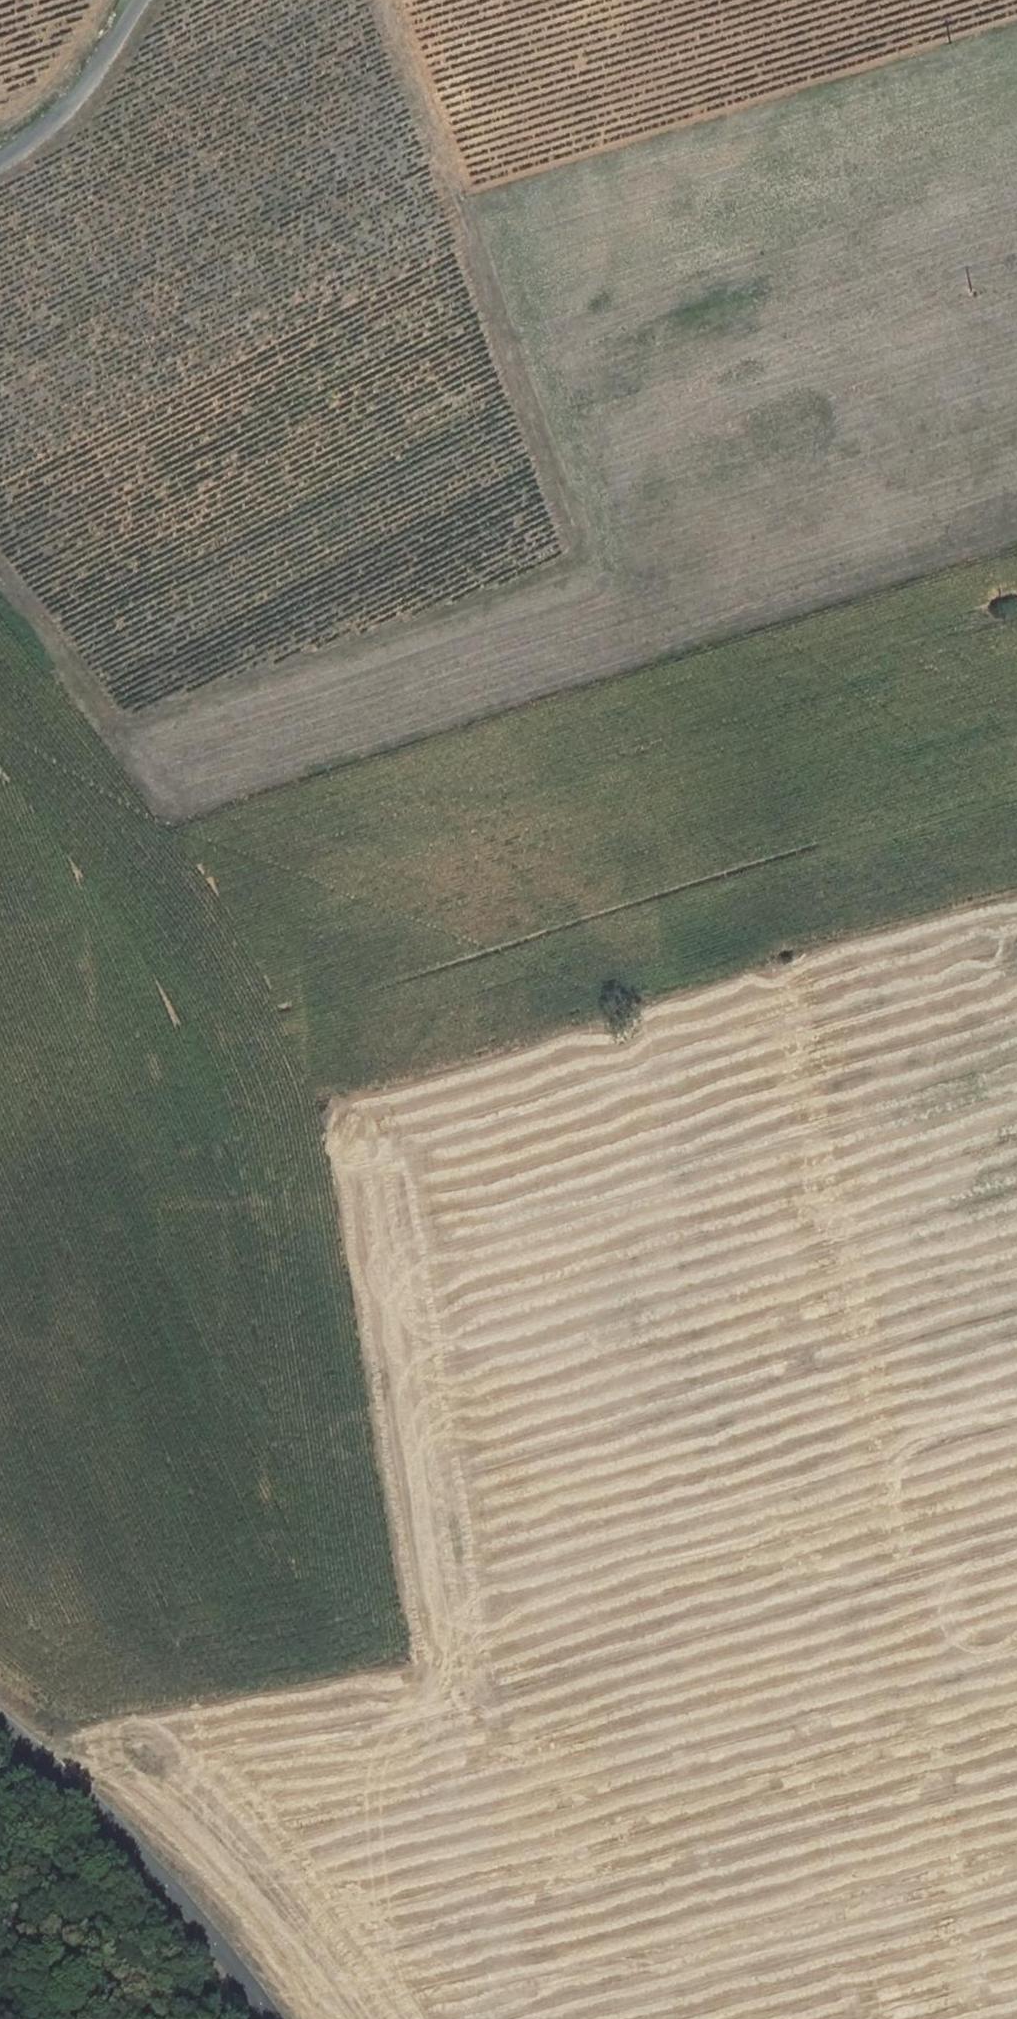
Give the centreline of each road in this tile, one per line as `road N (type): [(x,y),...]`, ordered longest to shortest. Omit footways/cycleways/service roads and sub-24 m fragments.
road 1 (tertiary): [(272,2018),(138,1857),(0,1728)]
road 2 (unclassified): [(142,0),(87,84),(40,136),(0,159)]

